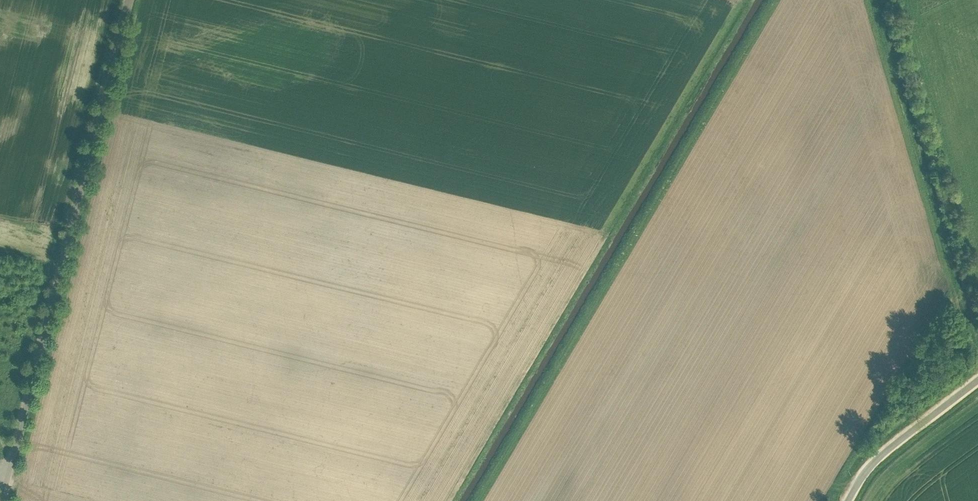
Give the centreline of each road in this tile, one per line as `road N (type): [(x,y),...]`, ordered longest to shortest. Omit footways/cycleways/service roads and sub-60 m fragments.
road 1 (unclassified): [(2,500),(129,0)]
road 2 (tertiary): [(847,500),(866,471),(977,379)]

